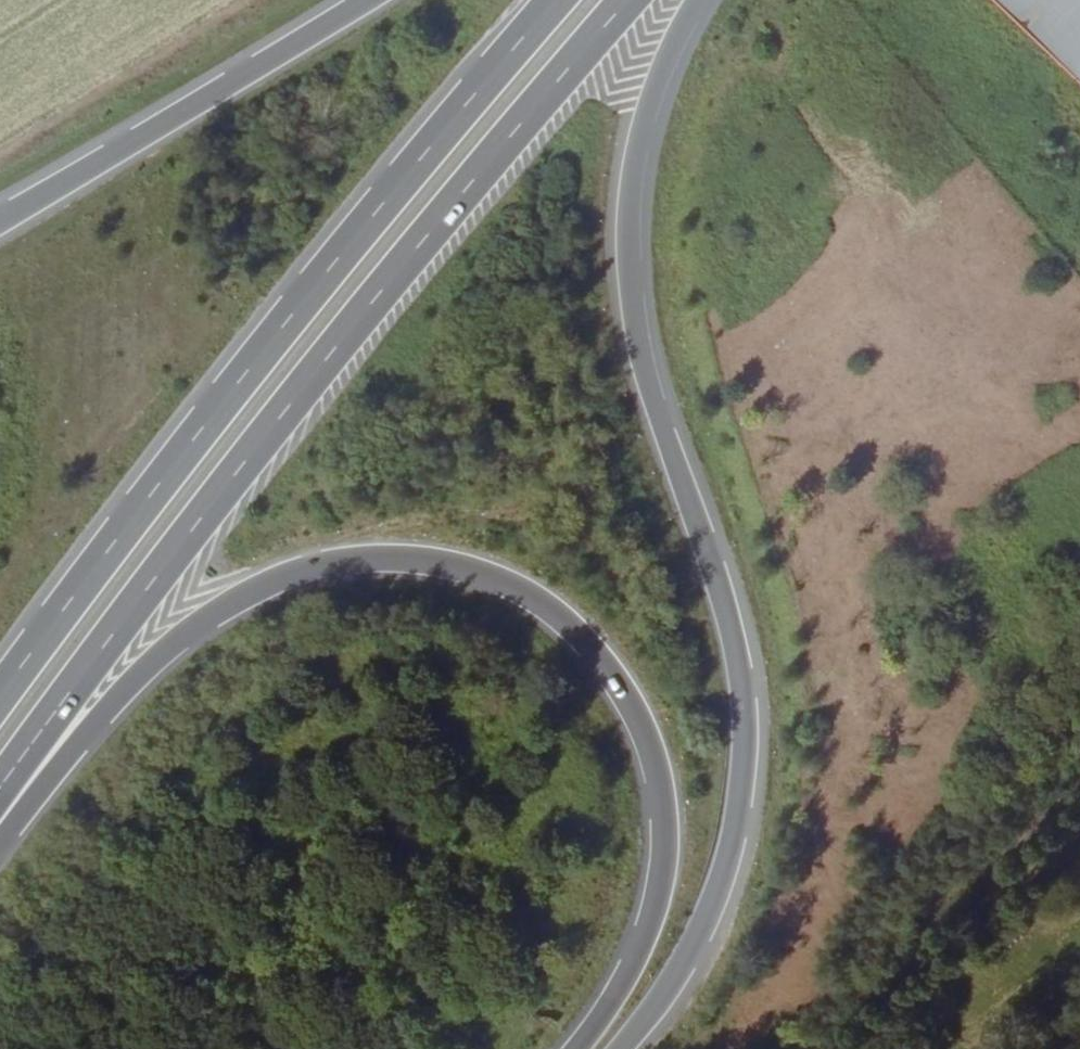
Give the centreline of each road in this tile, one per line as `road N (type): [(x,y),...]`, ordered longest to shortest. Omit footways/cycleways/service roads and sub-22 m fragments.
road 1 (trunk): [(0,847),(128,698),(238,602),(290,576),(340,564),(432,561),(477,571),(566,618),(598,653),(633,701),(667,799),(665,893),(615,1006),(583,1048)]
road 2 (trunk): [(619,1048),(686,968),(720,901),(748,775),(748,716),(732,622),(646,372),(632,301),(639,164),(702,0)]
road 3 (trunk): [(0,785),(197,515),(630,0)]
road 4 (trunk): [(564,0),(157,480),(0,692)]
road 5 (trunk): [(367,0),(0,222)]

